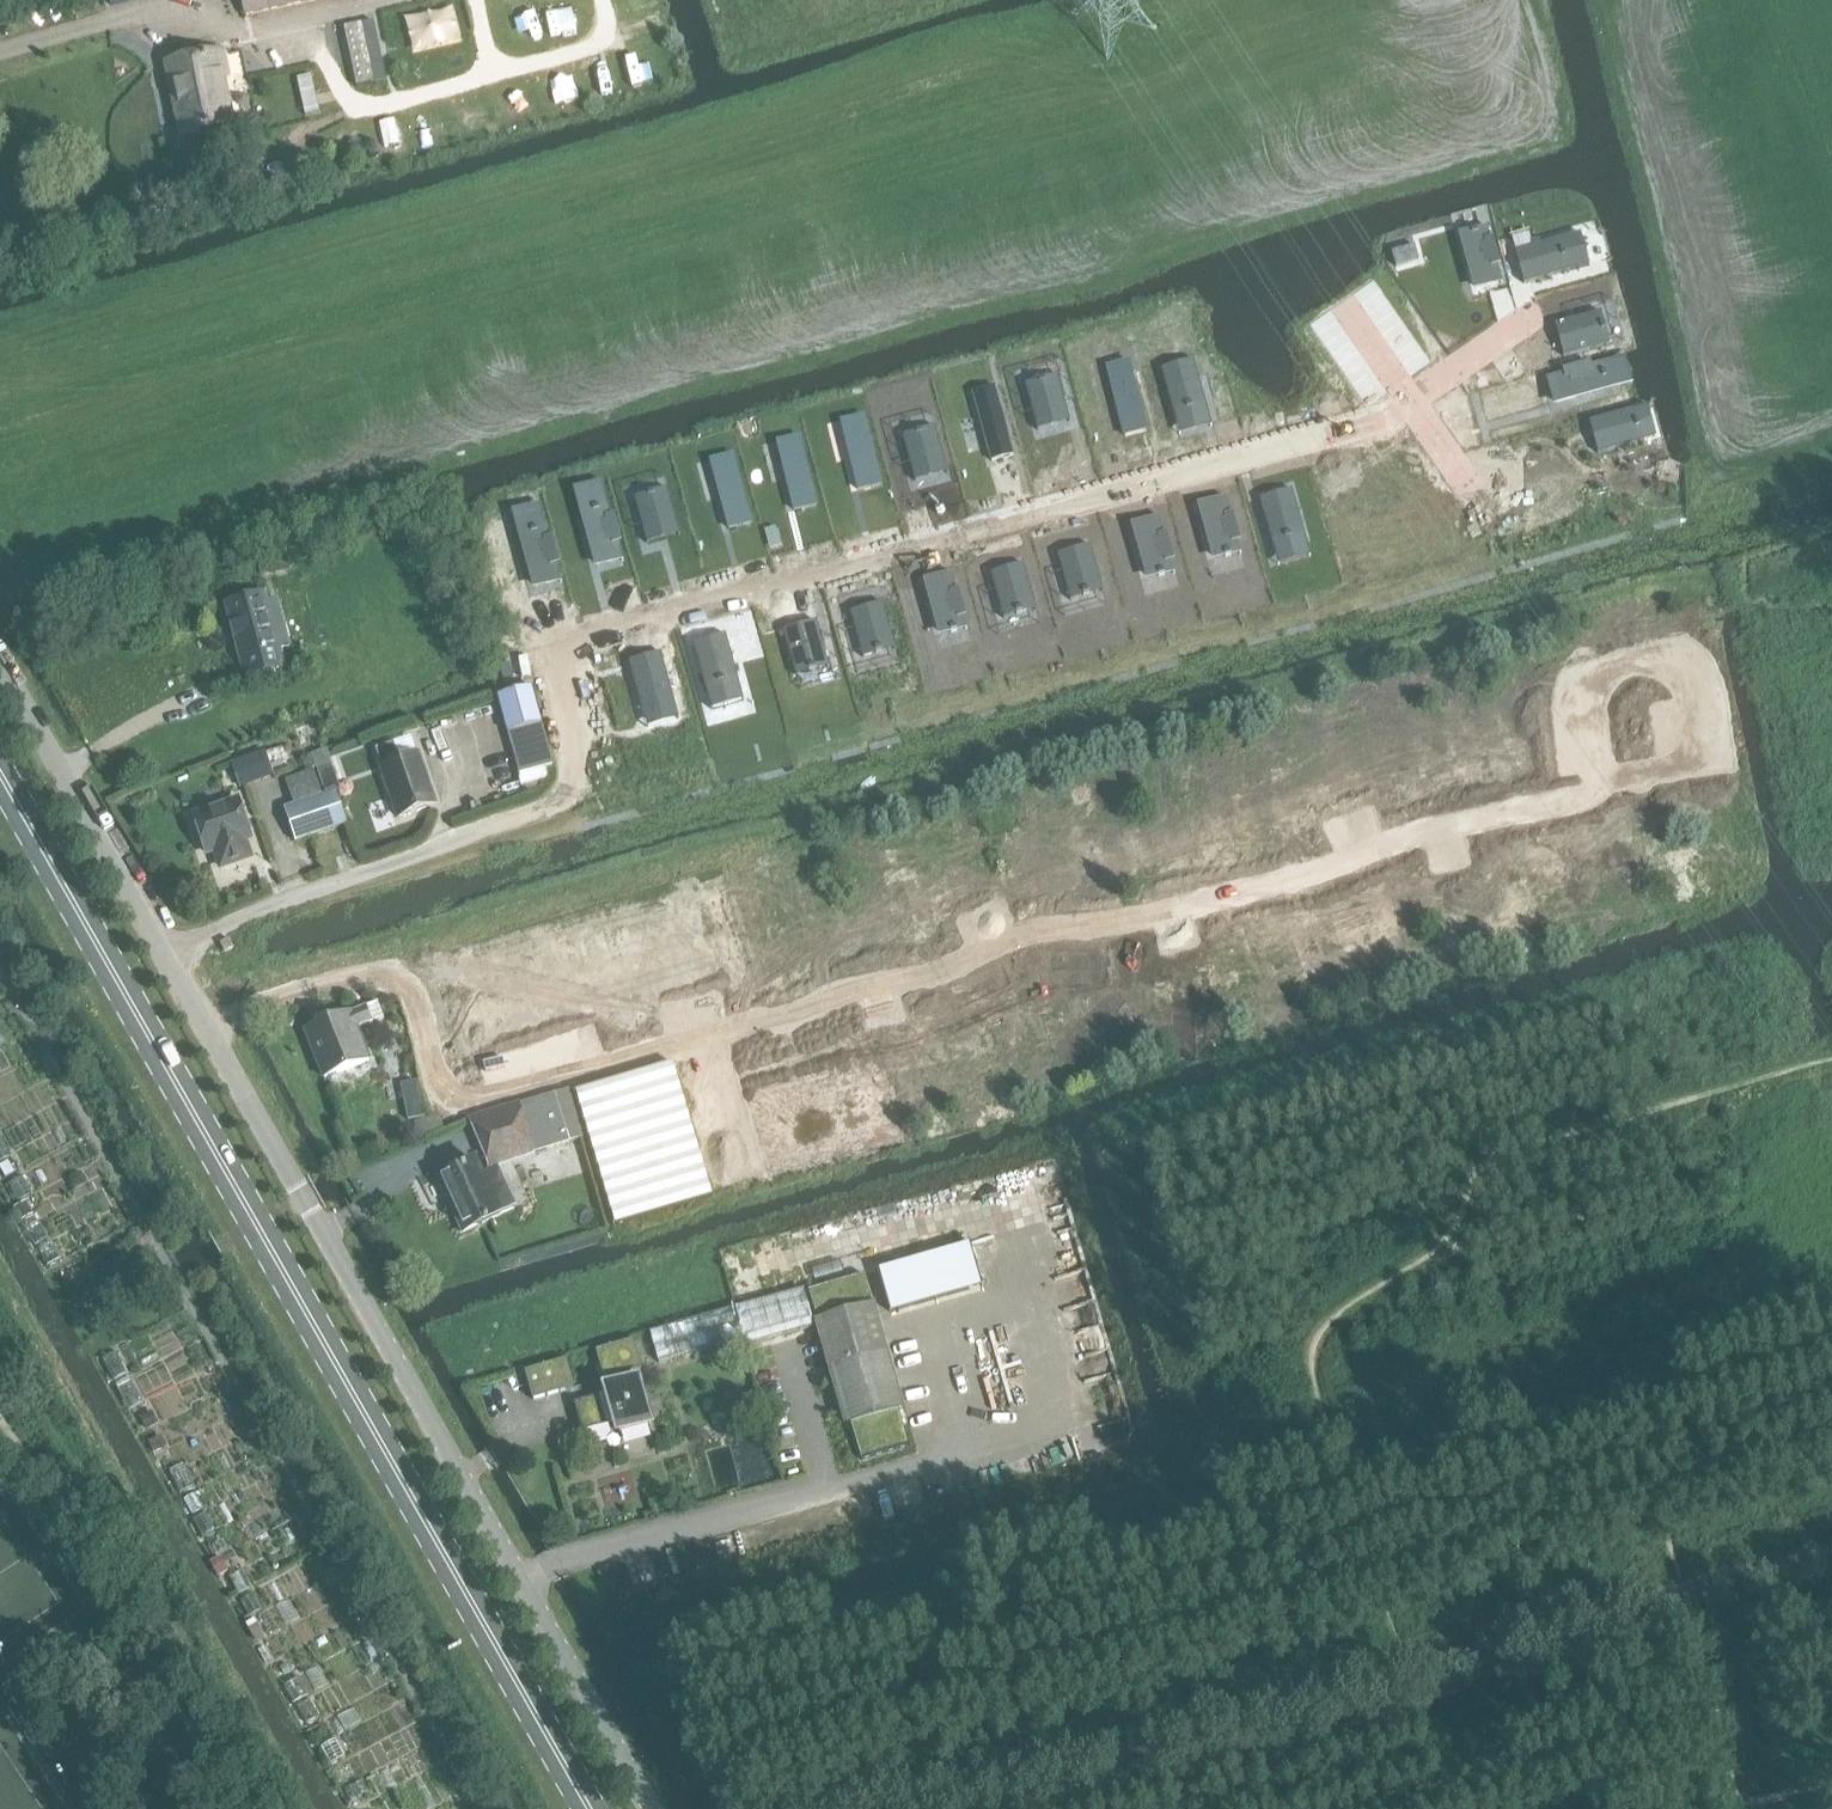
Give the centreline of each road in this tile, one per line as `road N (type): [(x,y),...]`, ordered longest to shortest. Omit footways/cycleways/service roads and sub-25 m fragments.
road 1 (unclassified): [(653,1808),(468,1472),(0,665)]
road 2 (secondary): [(593,1808),(0,768)]

